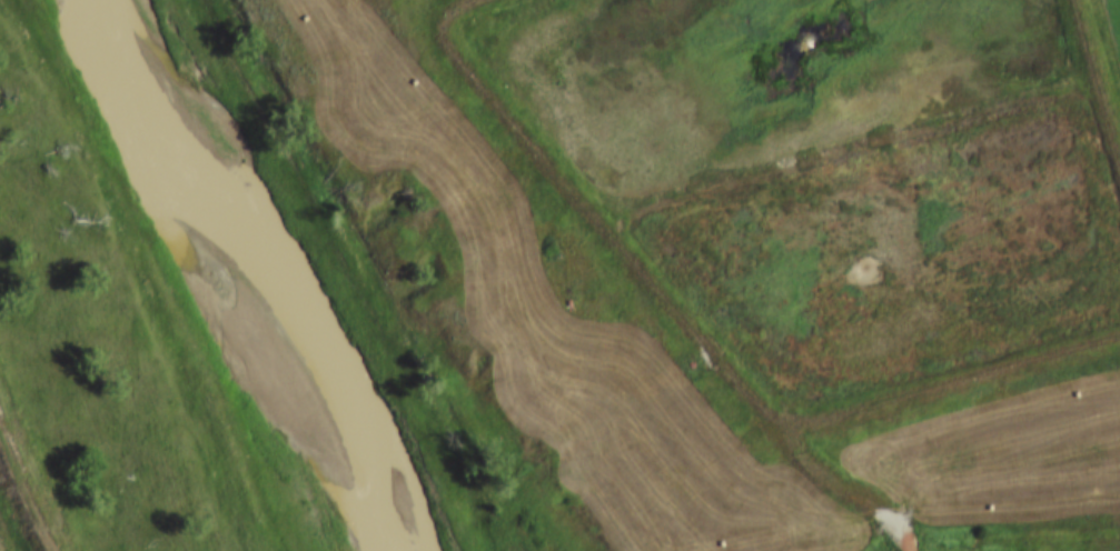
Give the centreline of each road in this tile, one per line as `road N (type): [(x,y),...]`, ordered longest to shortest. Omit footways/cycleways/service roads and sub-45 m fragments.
road 1 (track): [(460,0),(443,11),(452,51),(783,431)]
road 2 (track): [(783,431),(1119,333)]
road 3 (track): [(783,431),(913,530),(913,550)]
road 4 (track): [(1119,145),(1079,0)]

